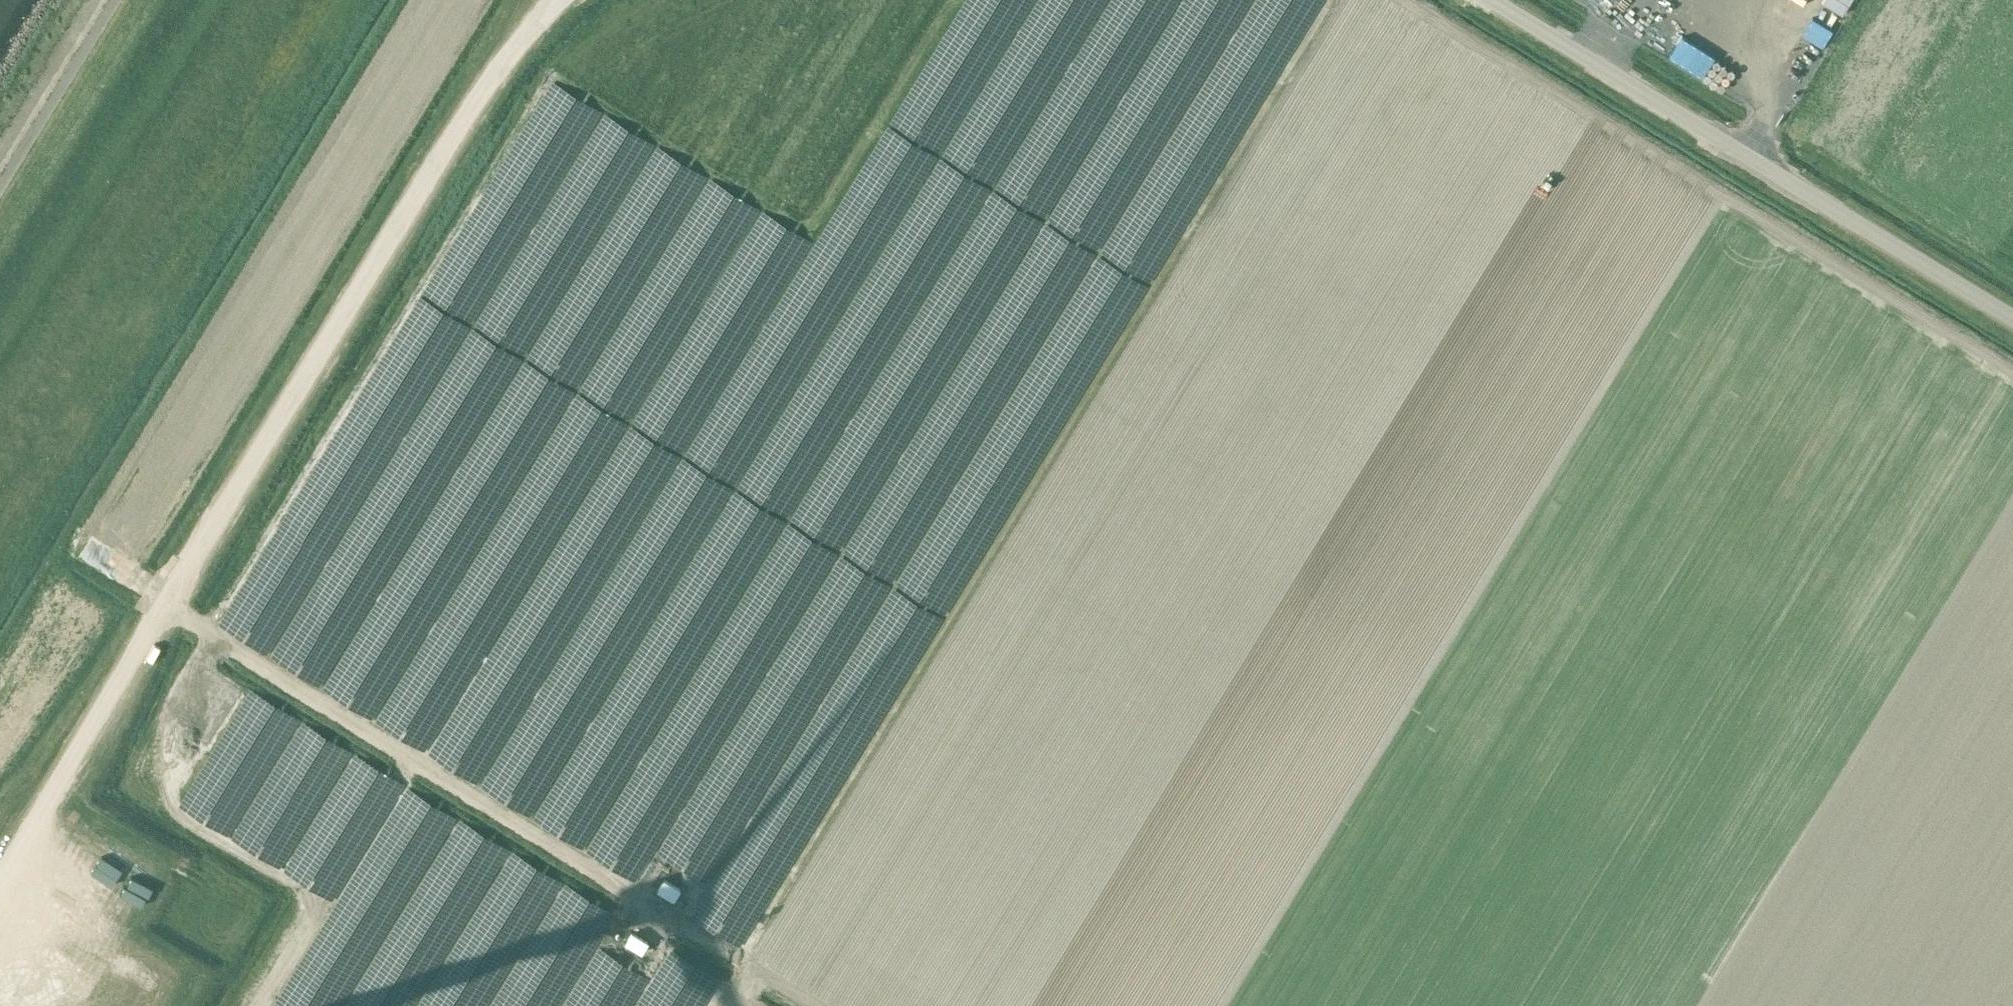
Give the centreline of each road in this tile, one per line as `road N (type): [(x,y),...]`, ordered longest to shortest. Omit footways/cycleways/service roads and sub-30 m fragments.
road 1 (unclassified): [(1491,0),(2012,318)]
road 2 (unclassified): [(0,185),(114,0)]

